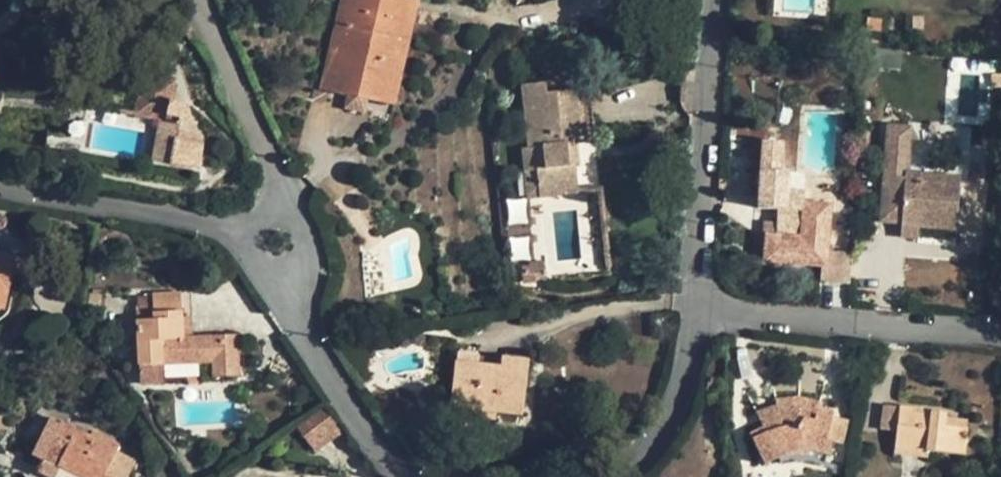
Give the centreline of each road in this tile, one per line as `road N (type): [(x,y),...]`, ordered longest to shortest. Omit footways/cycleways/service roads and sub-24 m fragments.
road 1 (residential): [(712,0),(694,314)]
road 2 (residential): [(694,314),(1000,335)]
road 3 (residential): [(247,240),(183,212),(33,199),(0,188)]
road 4 (residential): [(274,203),(266,163),(198,0)]
road 5 (residential): [(400,476),(286,306)]
road 6 (residential): [(694,314),(671,414),(646,455),(617,476)]

